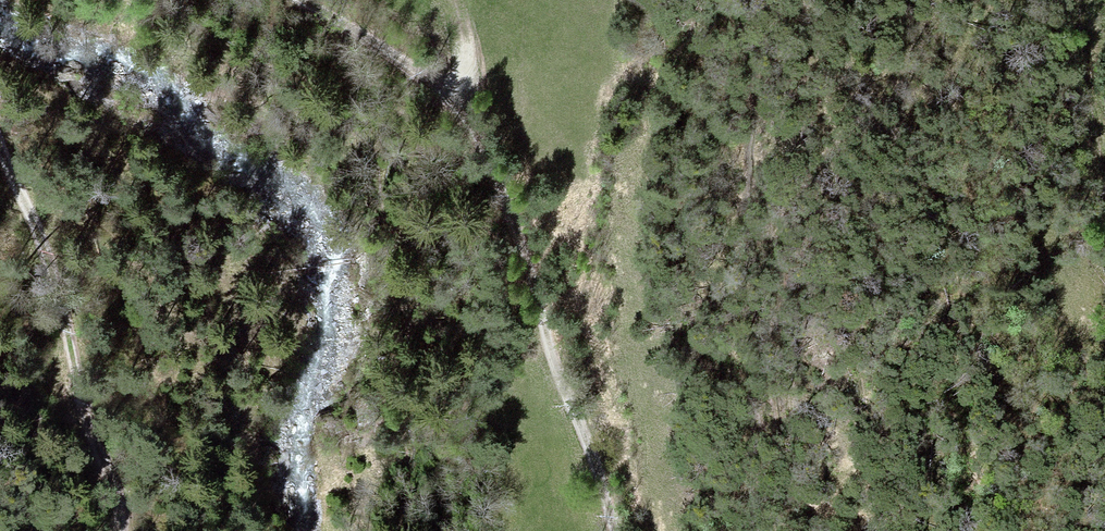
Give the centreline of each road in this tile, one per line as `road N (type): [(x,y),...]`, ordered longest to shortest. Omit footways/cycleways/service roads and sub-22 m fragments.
road 1 (track): [(285,0),(399,59),(462,112),(525,250),(581,439),(623,530)]
road 2 (track): [(107,530),(112,451),(37,216),(0,140)]
road 3 (track): [(1104,180),(1078,53),(1078,0)]

